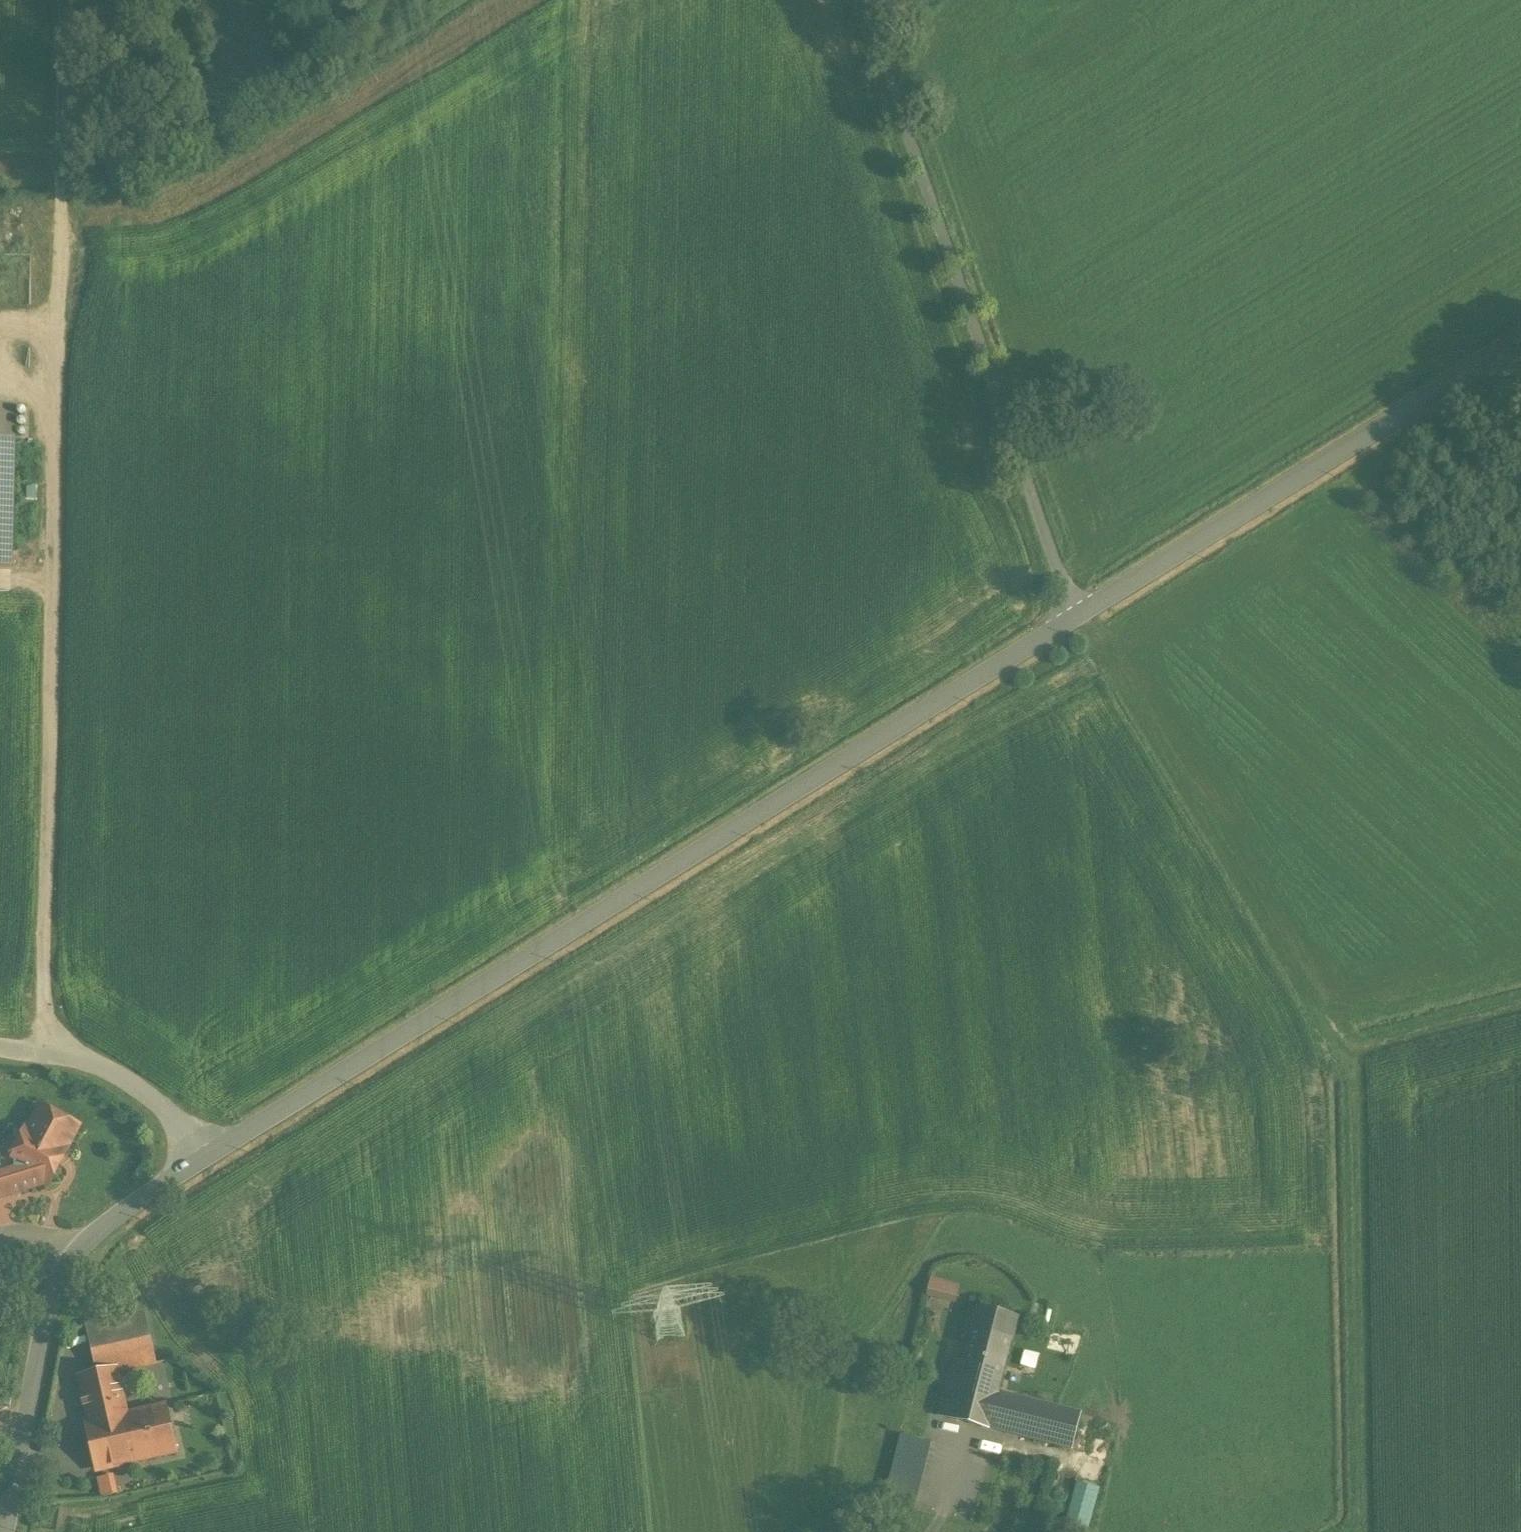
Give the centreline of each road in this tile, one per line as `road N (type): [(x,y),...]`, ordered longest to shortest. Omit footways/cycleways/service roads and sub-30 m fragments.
road 1 (tertiary): [(5,1531),(48,1305),(65,1264),(96,1231),(1520,340)]
road 2 (track): [(45,1055),(71,0)]

